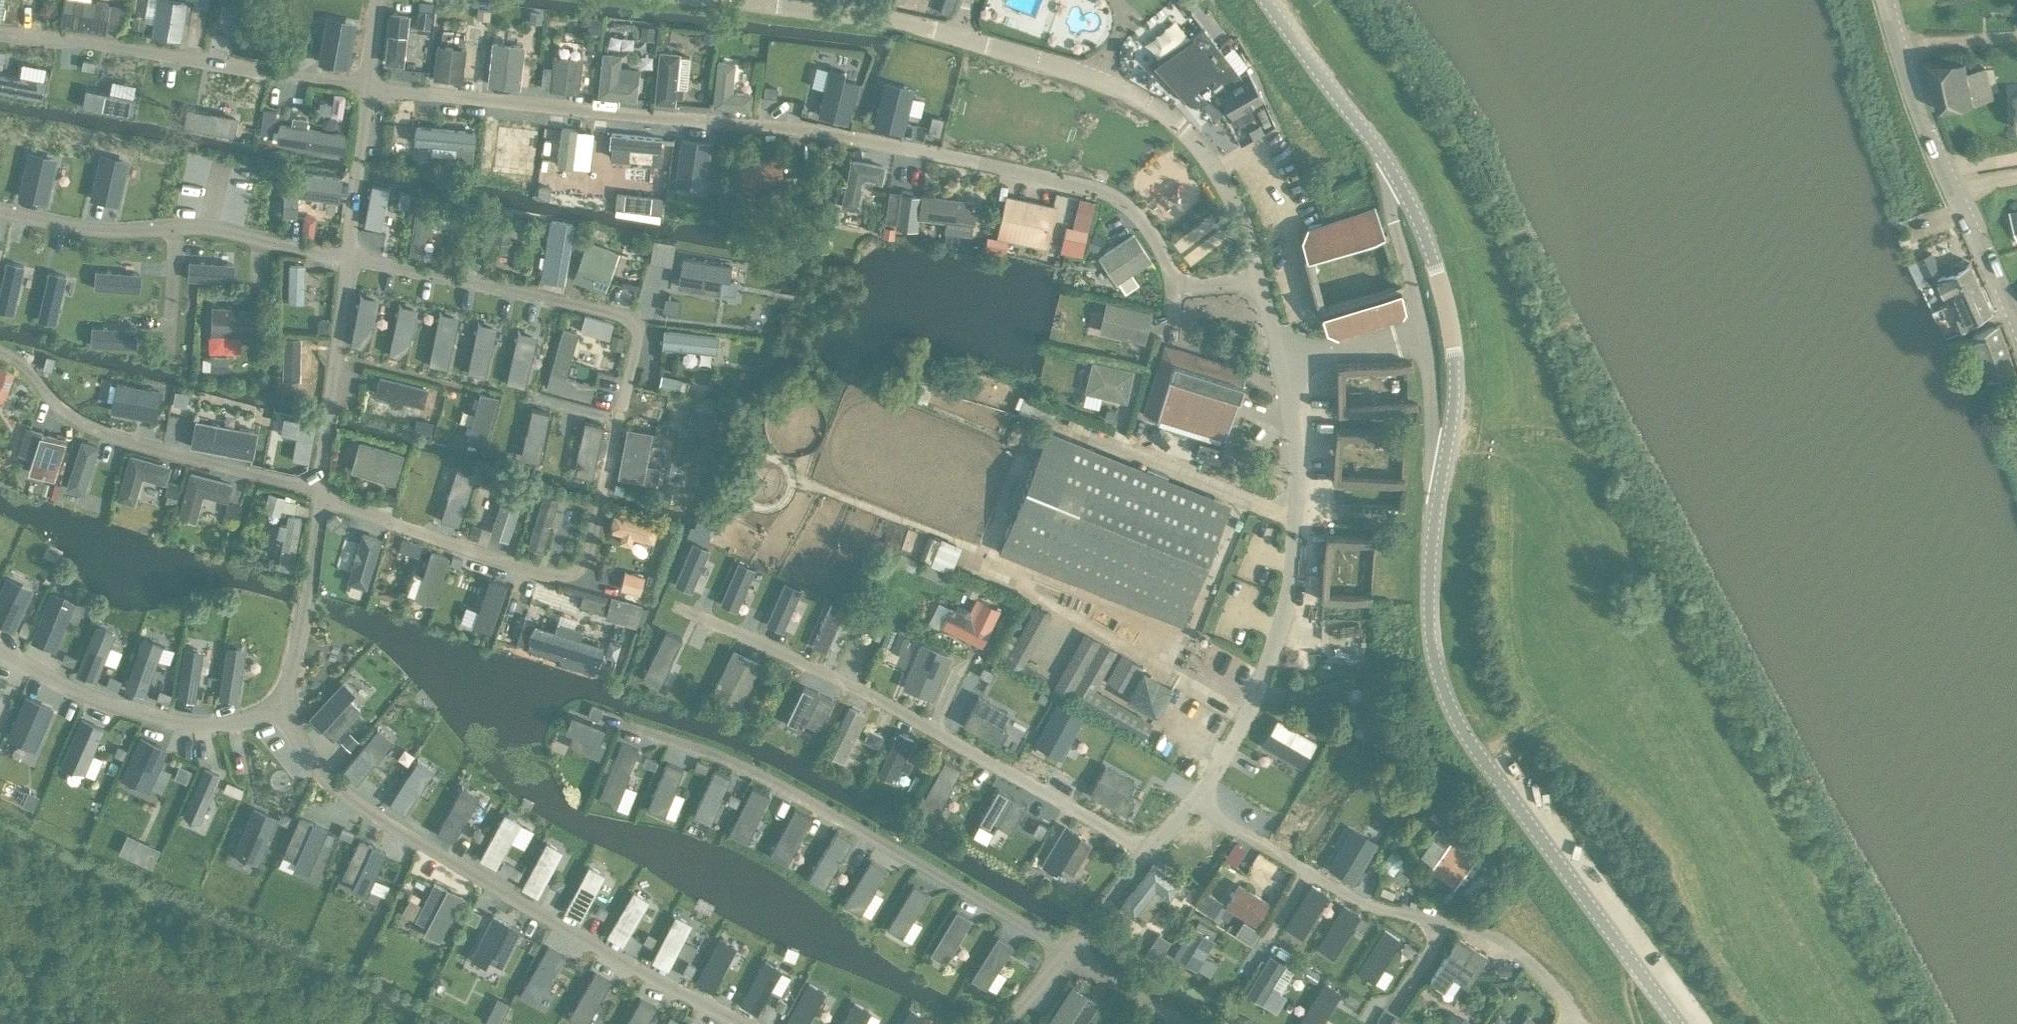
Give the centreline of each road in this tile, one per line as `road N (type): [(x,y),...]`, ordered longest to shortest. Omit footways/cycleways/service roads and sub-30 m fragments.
road 1 (unclassified): [(1280,362),(1229,192),(1205,152),(1149,104),(962,36),(892,19),(737,0)]
road 2 (tertiary): [(1676,1023),(1446,701),(1427,611),(1447,450)]
road 3 (unclassified): [(1149,850),(1197,800),(1245,726),(1293,584),(1297,449),(1280,362)]
road 4 (tertiary): [(2016,332),(1938,150),(1888,0)]
road 5 (tertiary): [(1447,450),(1455,389),(1450,321),(1395,174)]
road 6 (tertiary): [(1395,174),(1266,0)]
road 7 (residential): [(1395,174),(1387,197),(1422,327)]
road 8 (residential): [(1280,362),(1422,327)]
road 9 (residential): [(1422,327),(1434,438),(1447,450)]

